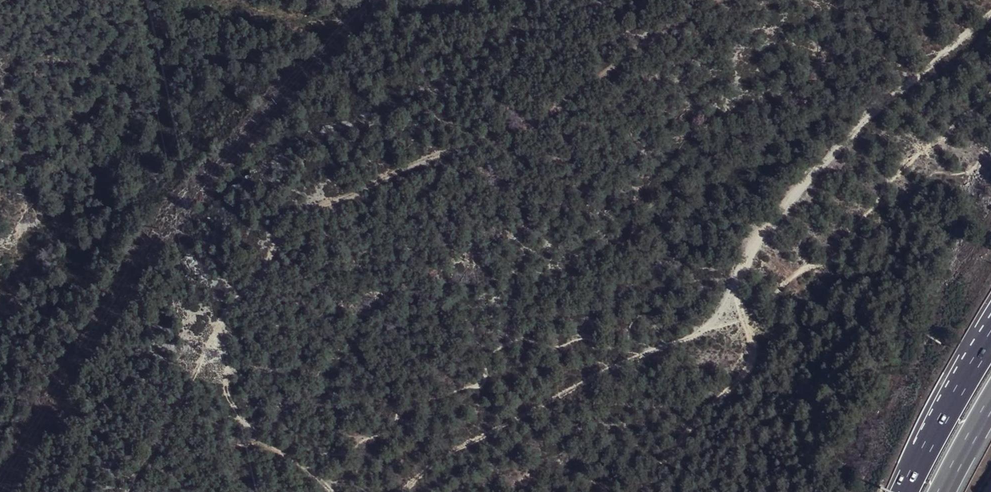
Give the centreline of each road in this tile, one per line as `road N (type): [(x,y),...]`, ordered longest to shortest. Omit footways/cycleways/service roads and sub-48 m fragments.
road 1 (track): [(990,88),(903,170),(839,245),(795,319),(638,491)]
road 2 (track): [(224,318),(236,407),(252,434),(340,491)]
road 3 (motorway): [(990,339),(907,491)]

